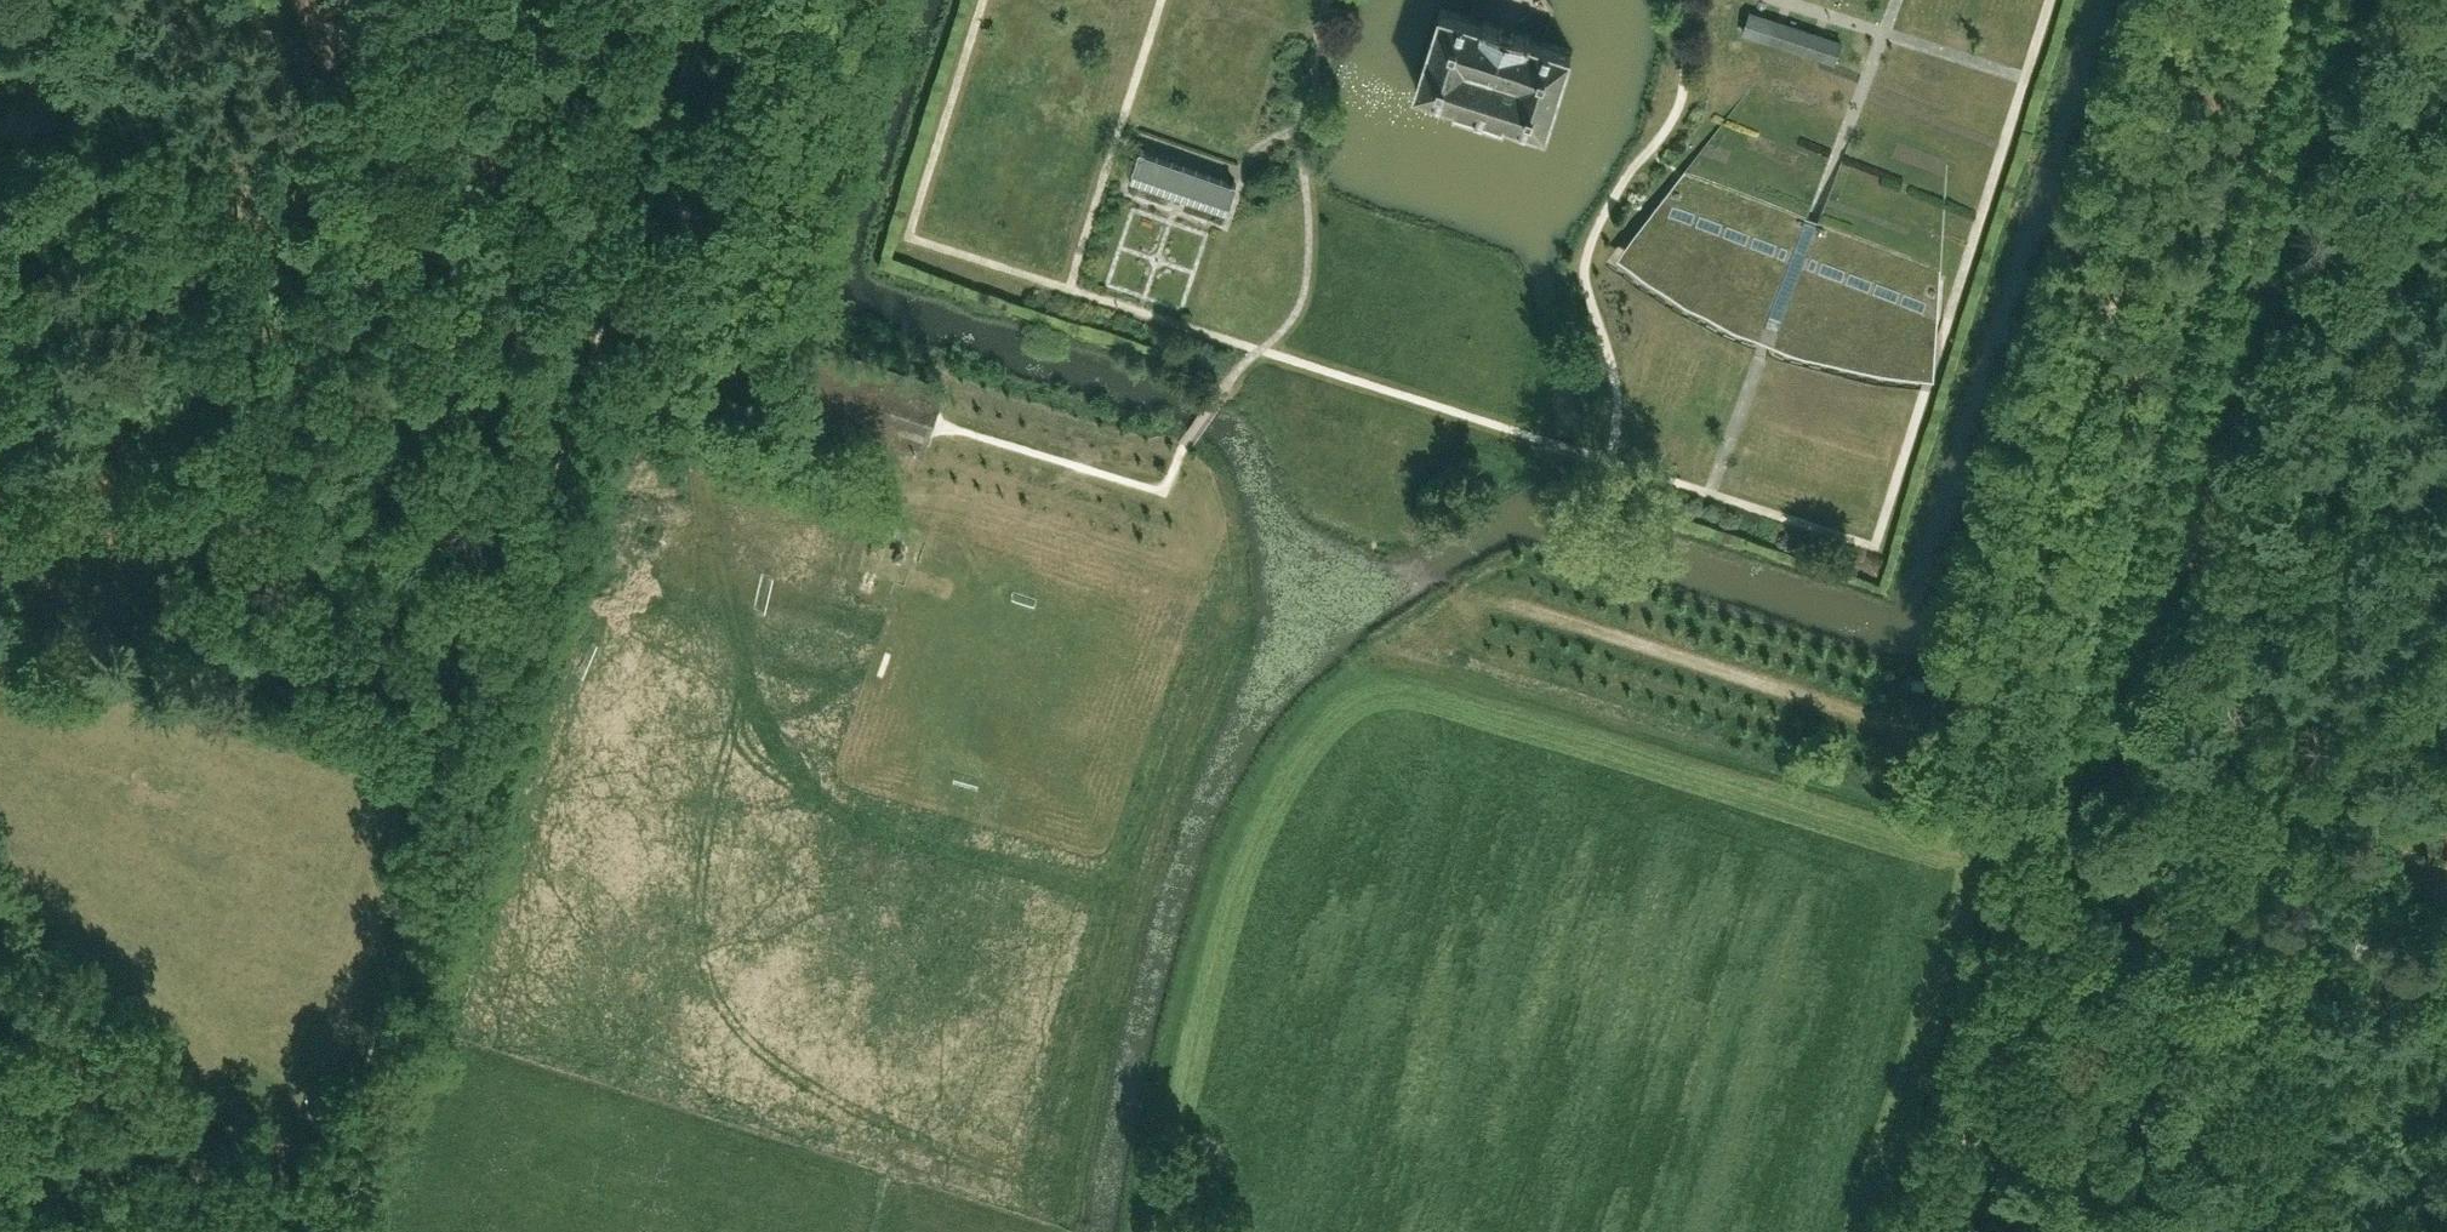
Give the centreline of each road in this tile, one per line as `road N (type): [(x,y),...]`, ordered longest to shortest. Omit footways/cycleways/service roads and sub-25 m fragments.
road 1 (track): [(710,0),(317,1231)]
road 2 (track): [(1933,1231),(2325,0)]
road 3 (track): [(211,1231),(0,978)]

